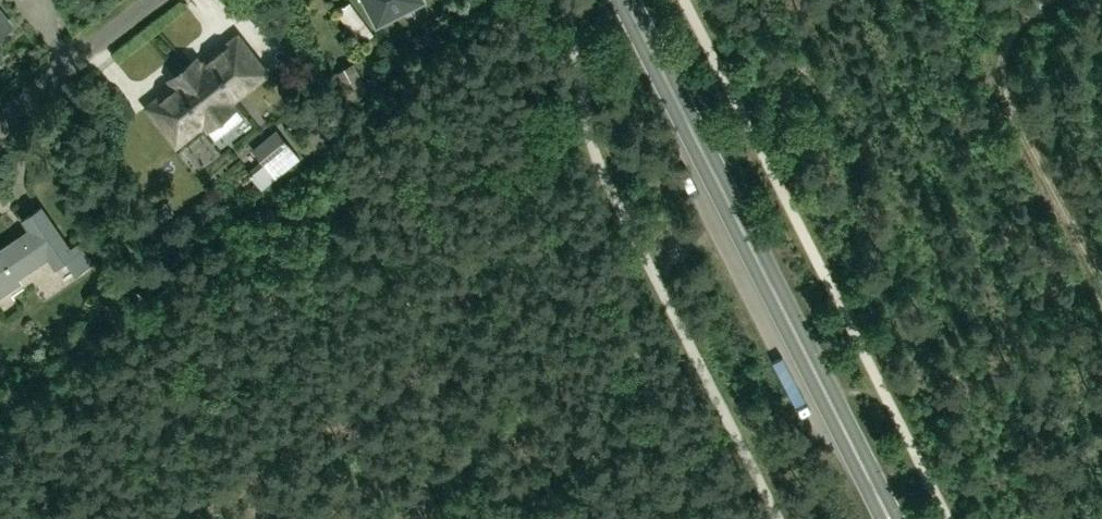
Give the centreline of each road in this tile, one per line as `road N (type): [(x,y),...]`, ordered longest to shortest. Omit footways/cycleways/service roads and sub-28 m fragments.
road 1 (secondary): [(888,518),(625,0)]
road 2 (track): [(1052,0),(1012,31),(999,58),(1001,79),(1101,286)]
road 3 (residential): [(0,115),(148,0)]

